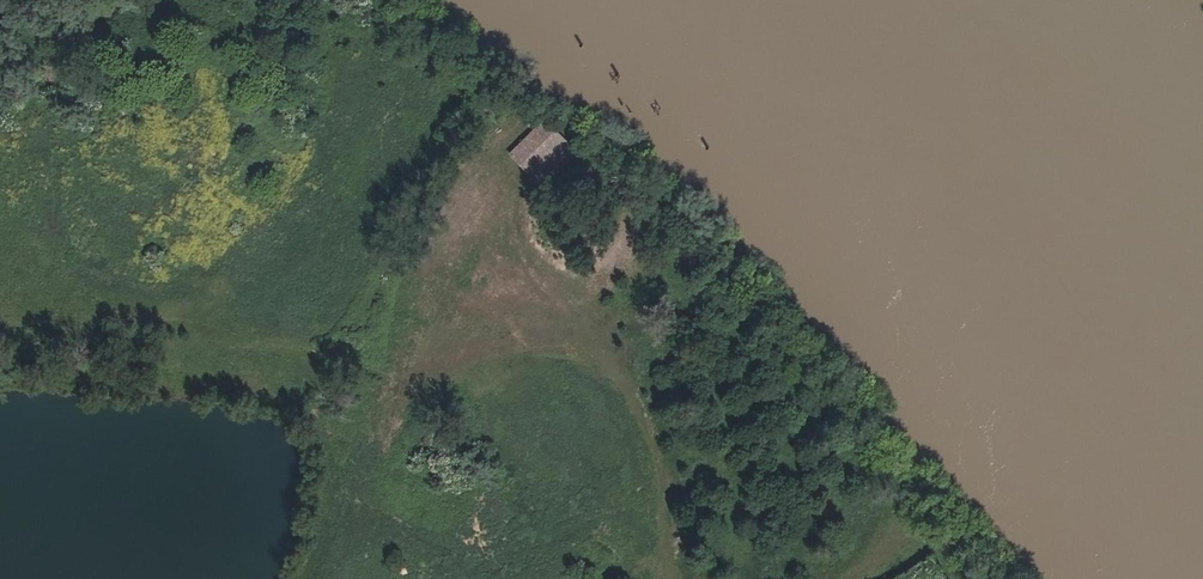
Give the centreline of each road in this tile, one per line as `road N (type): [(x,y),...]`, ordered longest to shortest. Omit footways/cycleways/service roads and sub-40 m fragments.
road 1 (track): [(682,578),(675,495),(644,415),(612,365),(568,346),(424,383),(317,354),(0,323)]
road 2 (track): [(521,217),(531,262),(612,365)]
road 3 (track): [(971,578),(955,558),(924,541),(869,578)]

